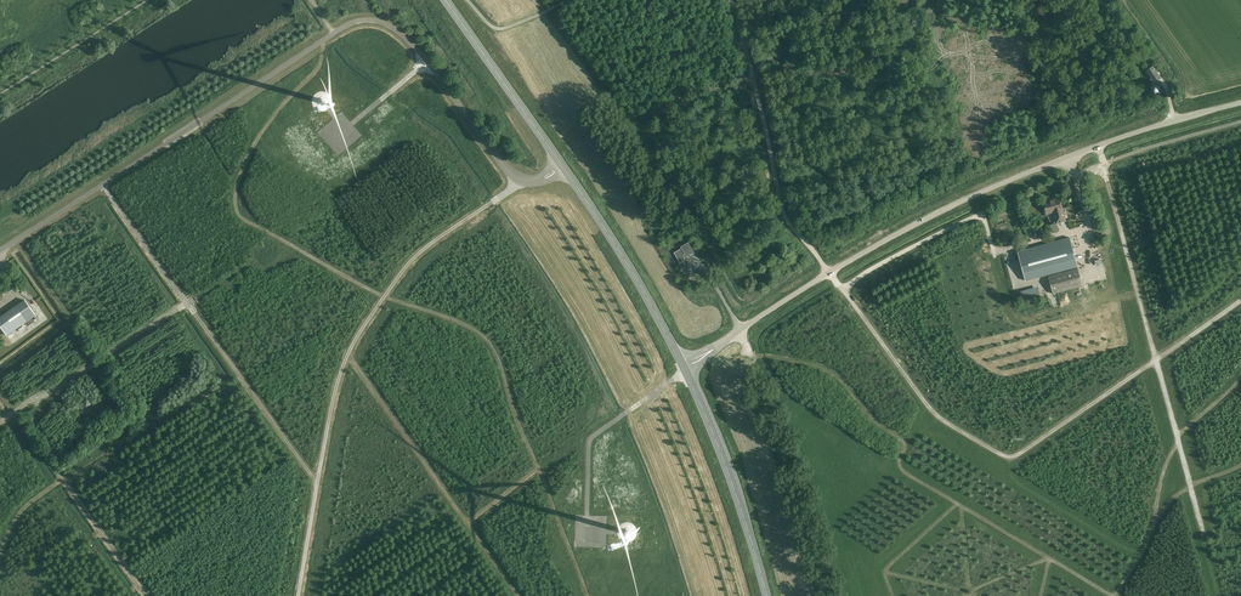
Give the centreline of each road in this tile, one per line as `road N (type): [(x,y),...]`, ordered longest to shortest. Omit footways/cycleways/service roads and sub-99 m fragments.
road 1 (track): [(1240,300),(1014,452),(994,453),(932,418),(793,226),(734,0)]
road 2 (unclassified): [(685,368),(828,271),(990,189),(1240,102)]
road 3 (track): [(518,182),(413,257),(352,352),(324,448),(298,595)]
road 4 (tertiary): [(685,368),(628,267),(445,0)]
road 5 (track): [(1098,147),(1207,542)]
road 6 (tertiary): [(767,595),(685,368)]
road 7 (track): [(145,595),(17,416),(5,420)]
road 8 (track): [(1077,175),(1240,123)]
road 9 (track): [(1039,154),(1024,0)]
road 10 (track): [(741,330),(760,351),(820,367),(851,389)]

